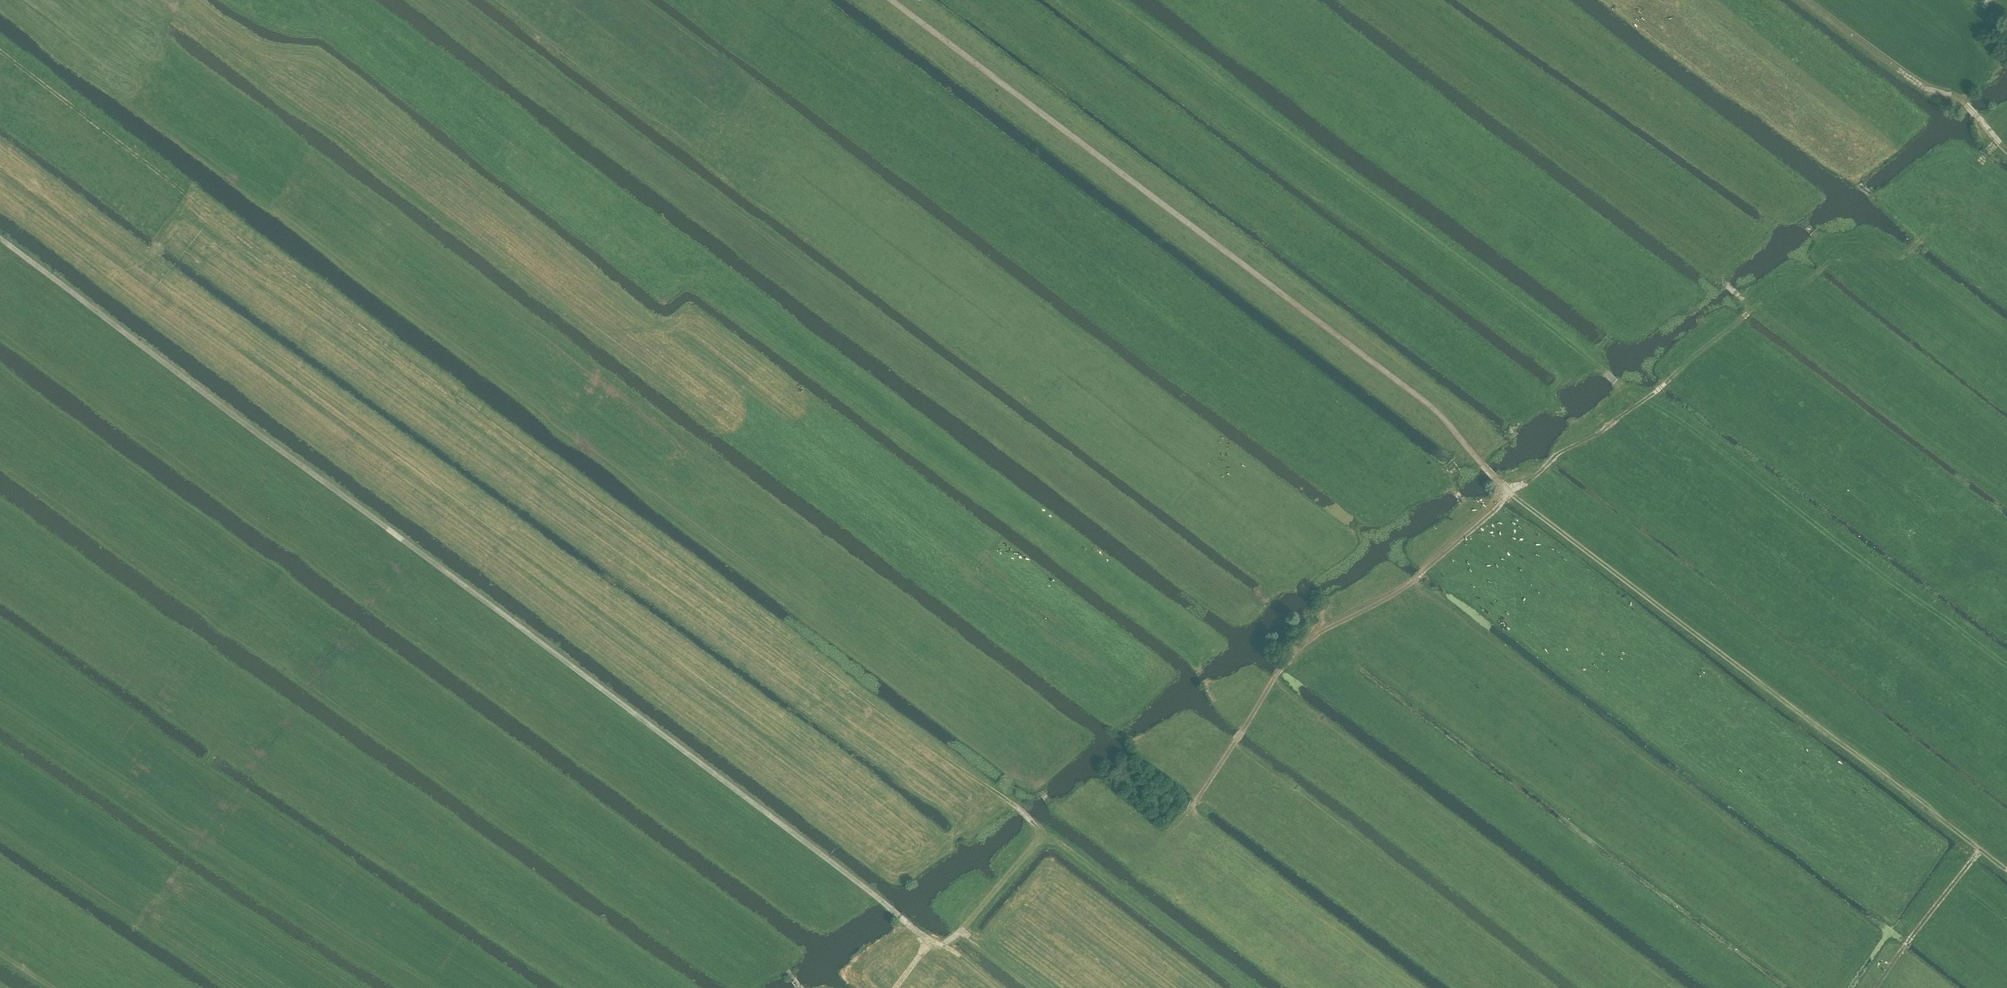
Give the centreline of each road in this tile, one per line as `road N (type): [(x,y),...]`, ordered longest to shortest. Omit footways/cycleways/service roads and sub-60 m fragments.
road 1 (track): [(2006,870),(1507,491),(1439,415),(891,0)]
road 2 (track): [(1001,987),(0,238)]
road 3 (track): [(1932,225),(1908,256),(1827,267),(1765,303),(1604,434),(1557,456),(1523,489),(1507,491)]
road 4 (track): [(1250,987),(1056,841),(1042,840),(945,948)]
road 5 (track): [(1286,664),(1415,582),(1495,514),(1507,491)]
road 6 (track): [(1998,141),(1932,225),(1871,196),(1799,116)]
road 7 (track): [(1965,103),(1921,88),(1805,0)]
road 8 (track): [(1984,853),(1880,987)]
road 9 (track): [(1183,820),(1276,682)]

